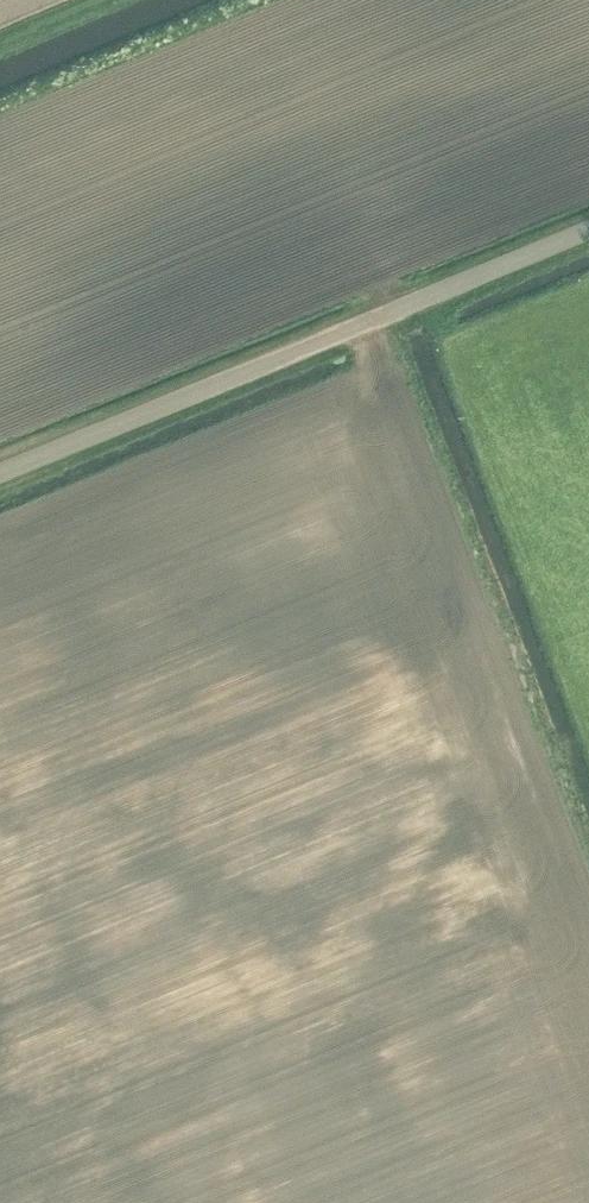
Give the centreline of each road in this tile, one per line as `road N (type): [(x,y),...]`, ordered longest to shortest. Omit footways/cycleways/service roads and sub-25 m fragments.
road 1 (unclassified): [(0,477),(588,236)]

